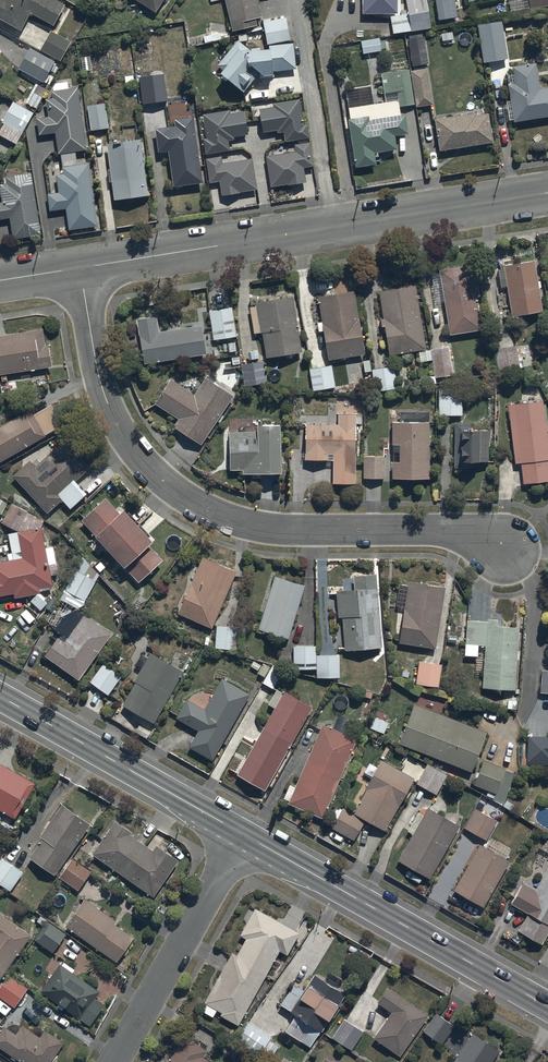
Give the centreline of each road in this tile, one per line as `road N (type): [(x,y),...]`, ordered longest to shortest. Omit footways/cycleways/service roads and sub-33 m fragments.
road 1 (residential): [(80,268),(105,397),(148,463),(186,495),(252,526),(454,532),(506,551)]
road 2 (tertiary): [(547,193),(80,268)]
road 3 (primary): [(245,839),(547,1012)]
road 4 (primary): [(0,702),(245,839)]
road 5 (residential): [(245,839),(115,1061)]

